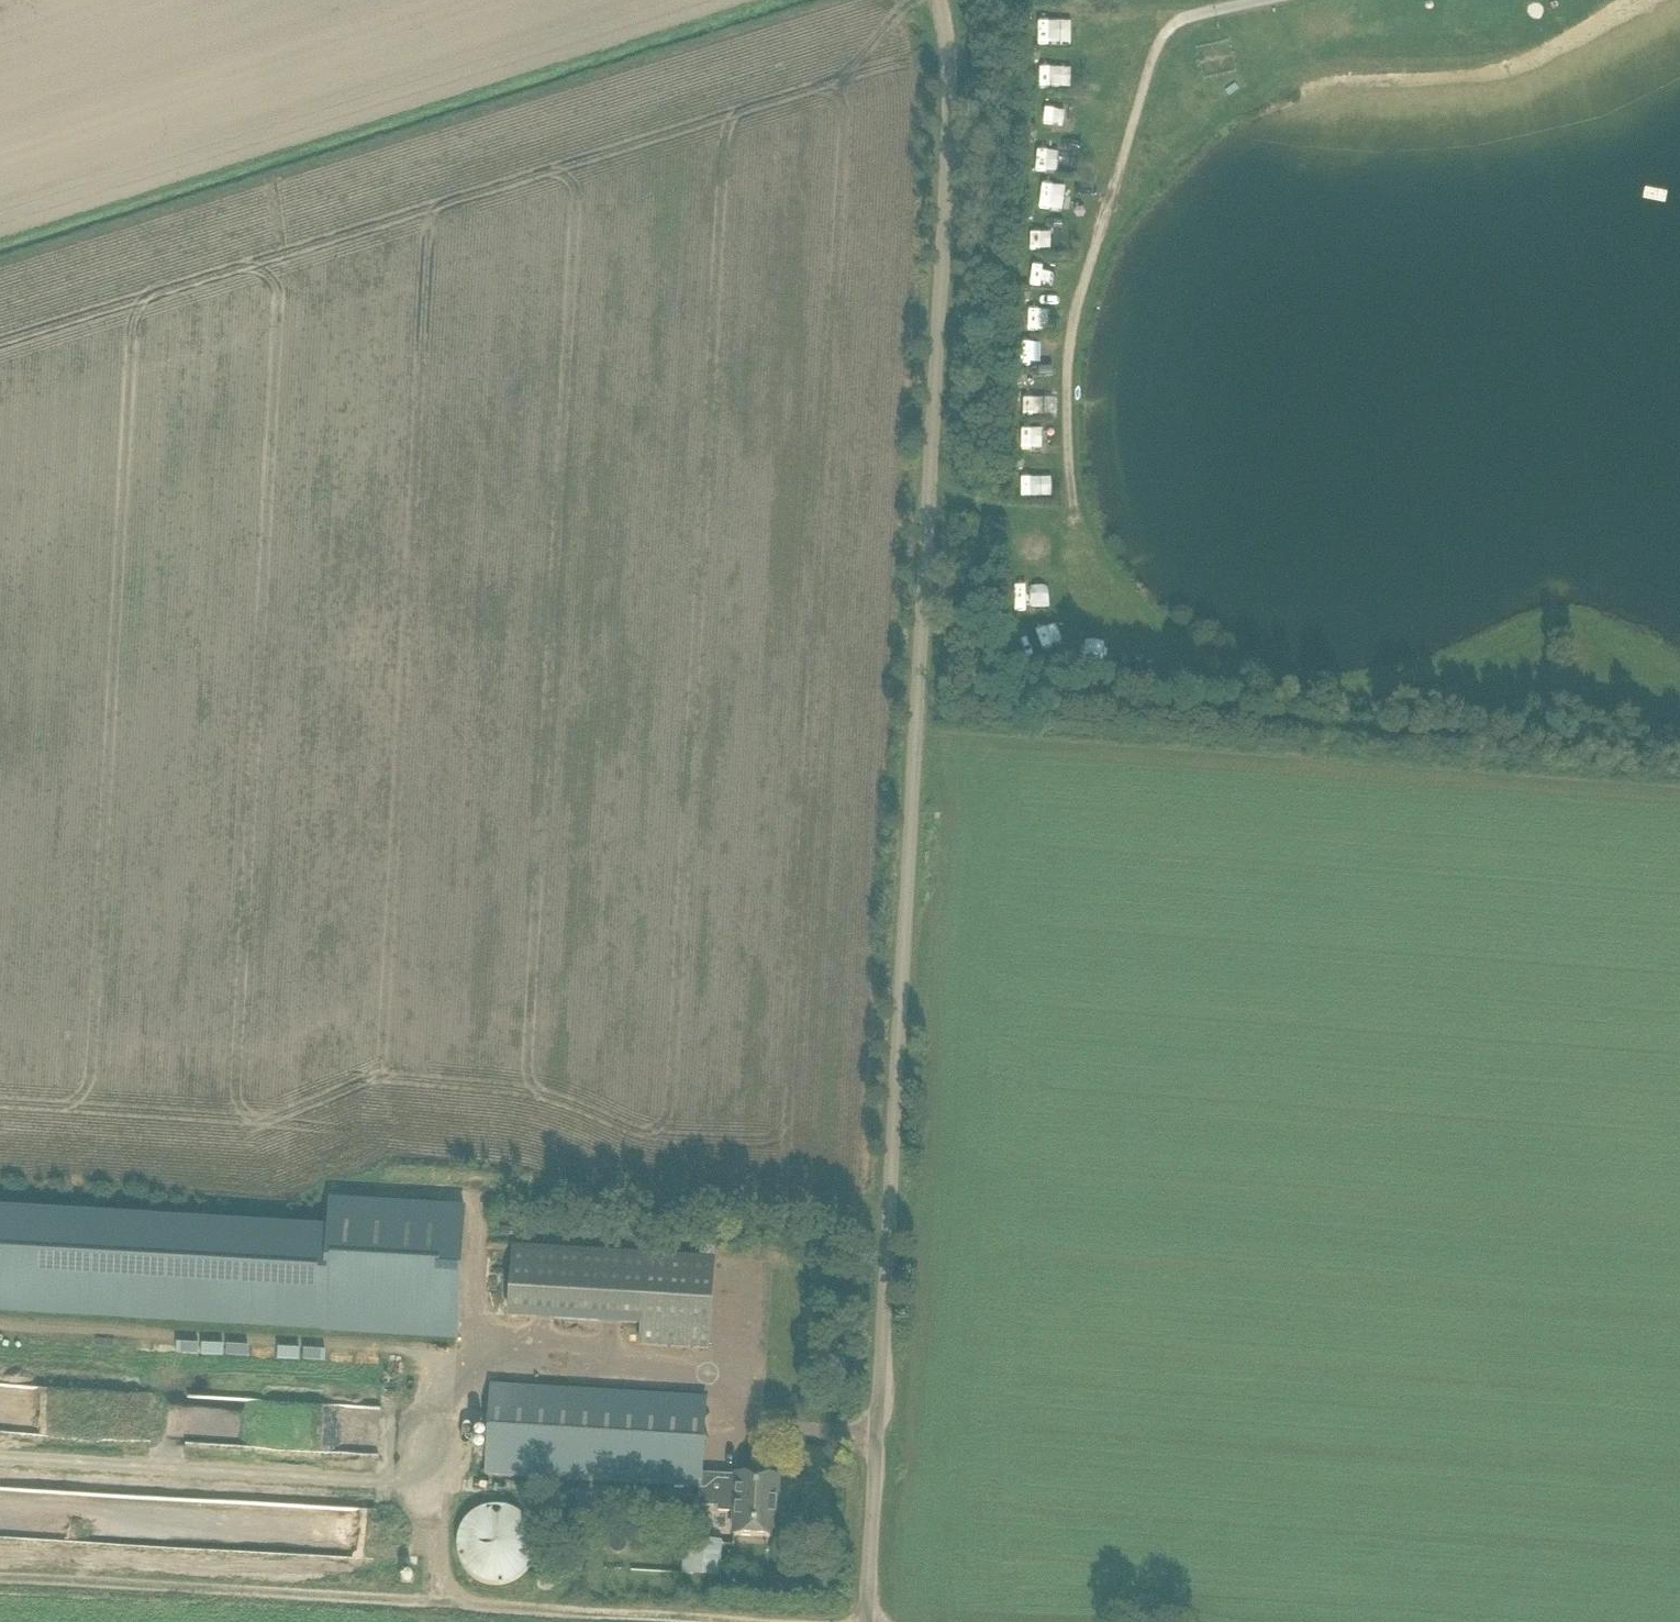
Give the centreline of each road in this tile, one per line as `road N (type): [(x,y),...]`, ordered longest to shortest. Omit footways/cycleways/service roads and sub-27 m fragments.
road 1 (unclassified): [(865,1621),(951,71),(940,0)]
road 2 (track): [(725,1621),(0,1578)]
road 3 (track): [(1074,522),(1097,582),(1170,651),(1245,685),(1345,689),(1428,679),(1559,627),(1600,634),(1637,662),(1679,675)]

